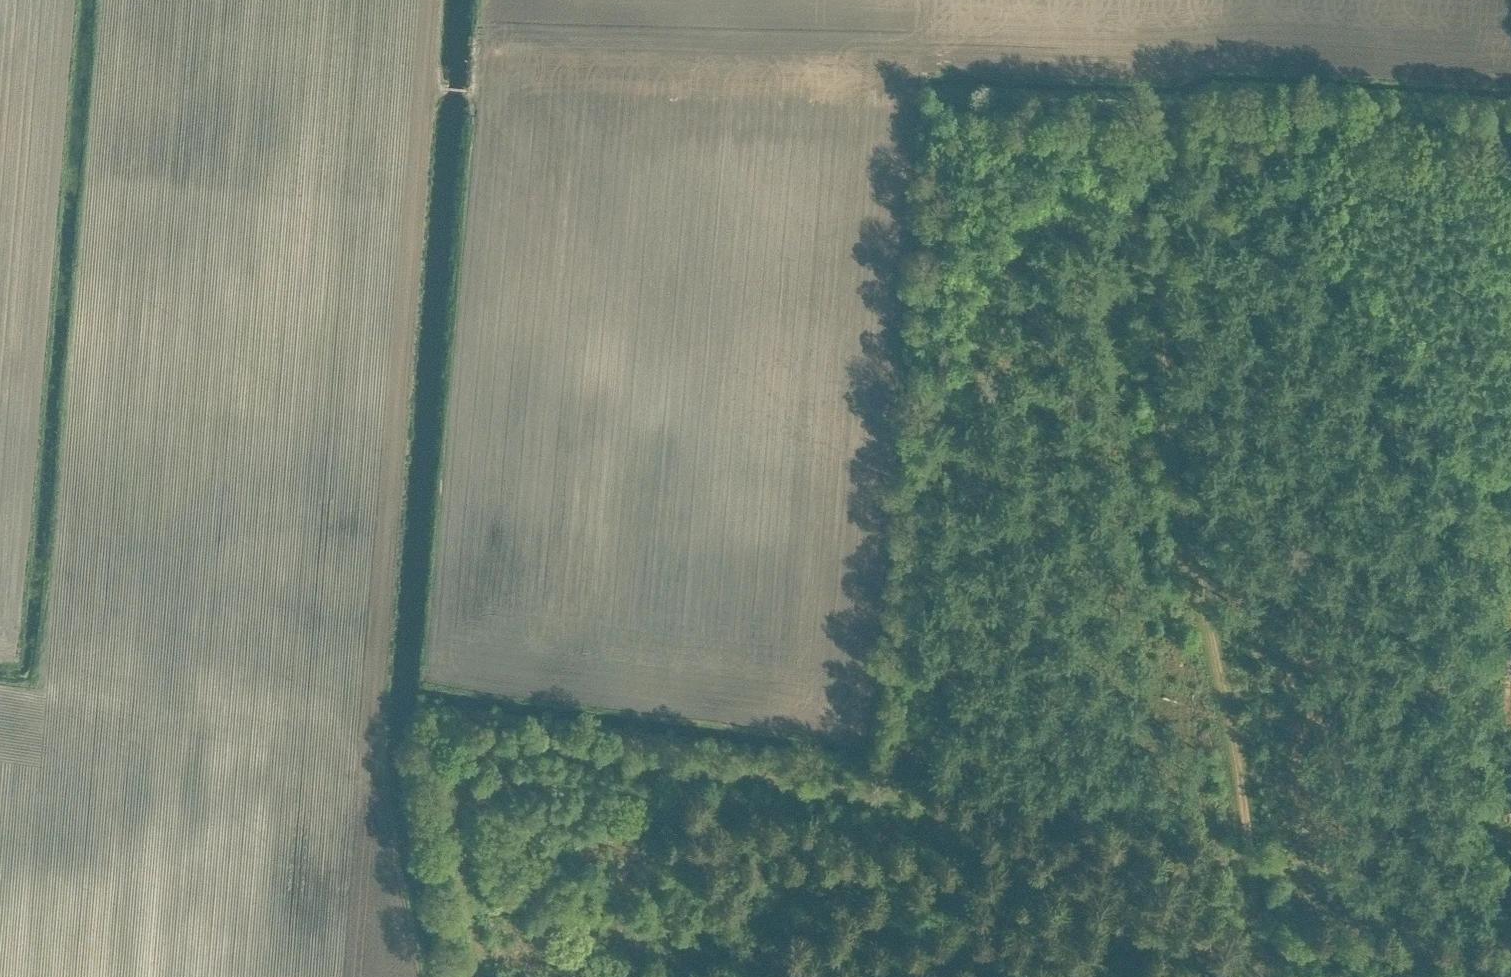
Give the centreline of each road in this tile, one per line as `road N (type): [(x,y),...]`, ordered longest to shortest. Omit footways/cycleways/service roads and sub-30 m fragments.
road 1 (track): [(474,976),(439,793),(455,747),(486,735),(909,789),(1206,962),(1244,955),(1510,956)]
road 2 (track): [(1246,976),(1221,688),(1158,390),(1166,286),(1228,172),(1290,125),(1325,118)]
road 3 (track): [(1510,129),(1325,118)]

